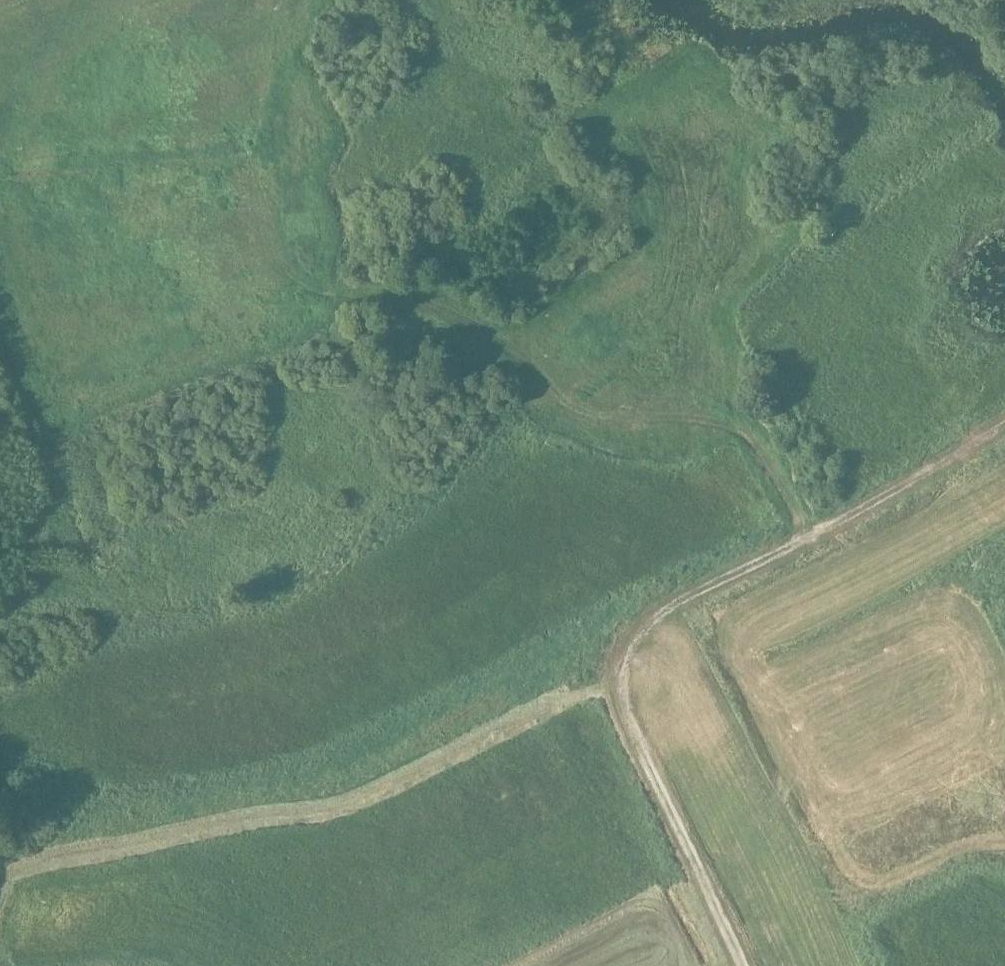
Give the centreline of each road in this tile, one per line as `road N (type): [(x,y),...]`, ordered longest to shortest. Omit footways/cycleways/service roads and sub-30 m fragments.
road 1 (track): [(1004,423),(802,542),(664,610),(621,649),(614,698),(742,965)]
road 2 (track): [(802,542),(794,506),(744,427)]

